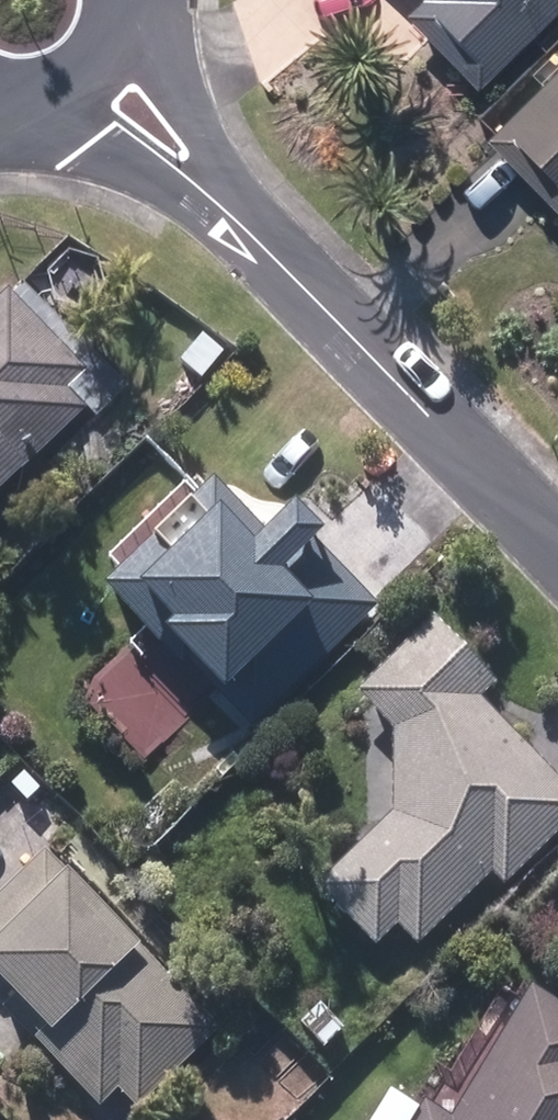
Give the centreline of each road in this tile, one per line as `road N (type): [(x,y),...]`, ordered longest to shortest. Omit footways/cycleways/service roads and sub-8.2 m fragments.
road 1 (residential): [(557,530),(96,68)]

